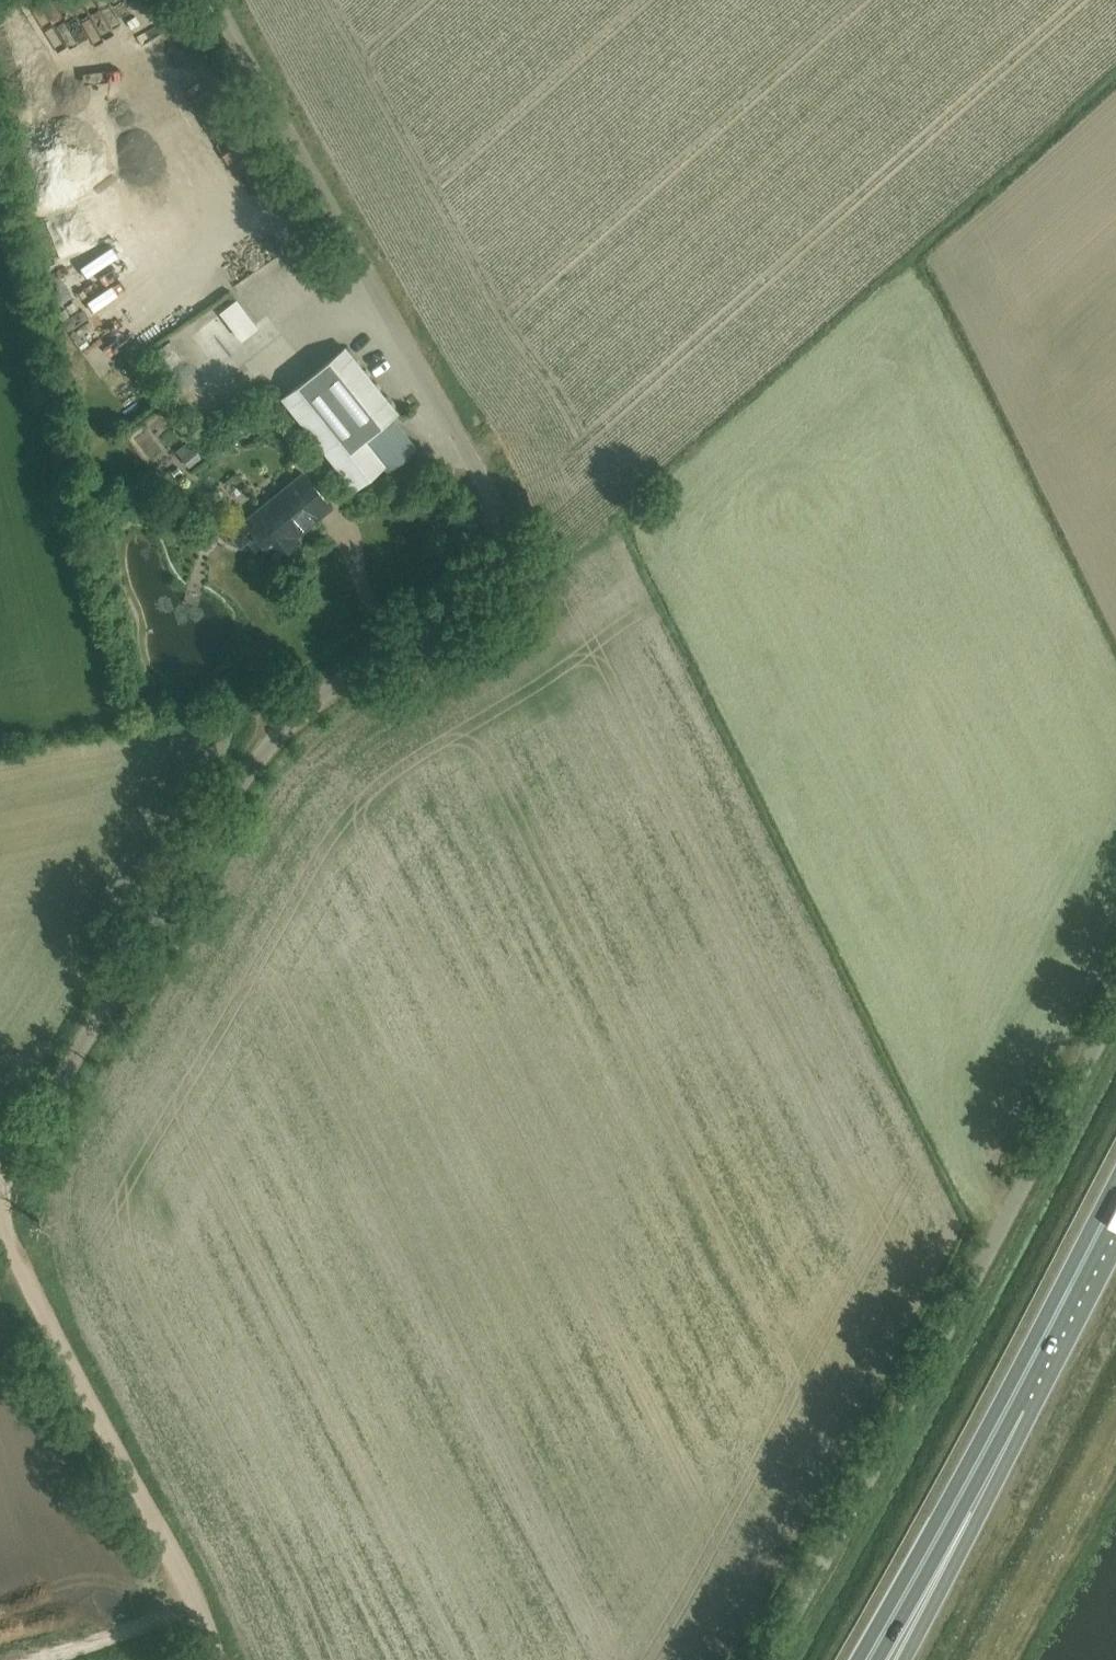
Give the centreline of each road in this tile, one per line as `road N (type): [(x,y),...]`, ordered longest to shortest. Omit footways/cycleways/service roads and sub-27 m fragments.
road 1 (unclassified): [(0,1163),(263,754),(320,693),(481,593),(498,560),(501,521),(486,484),(214,0)]
road 2 (unclassified): [(767,1659),(1115,1018)]
road 3 (track): [(220,1659),(0,1223)]
road 4 (trunk): [(868,1659),(1009,1406)]
road 5 (trunk): [(900,1659),(1009,1406)]
road 6 (trunk): [(1009,1406),(1115,1199)]

